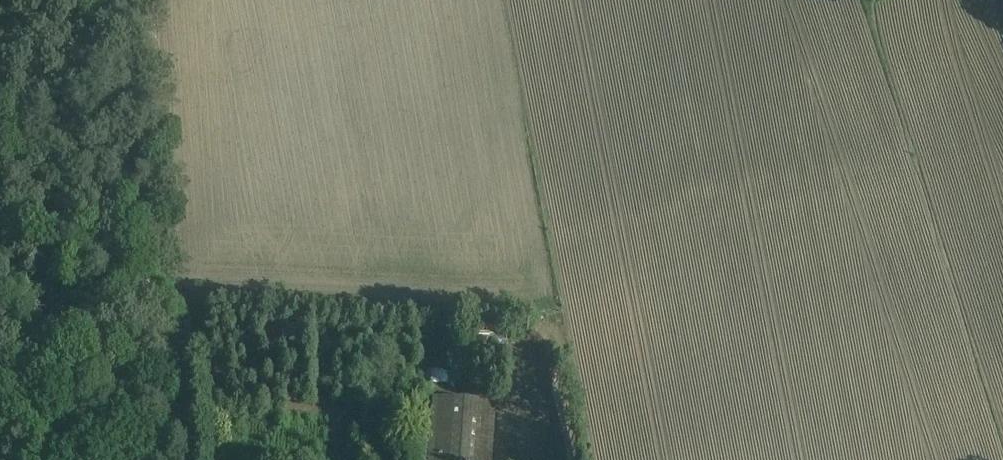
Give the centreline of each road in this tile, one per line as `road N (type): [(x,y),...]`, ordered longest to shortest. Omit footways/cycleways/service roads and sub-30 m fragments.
road 1 (track): [(168,459),(146,0)]

